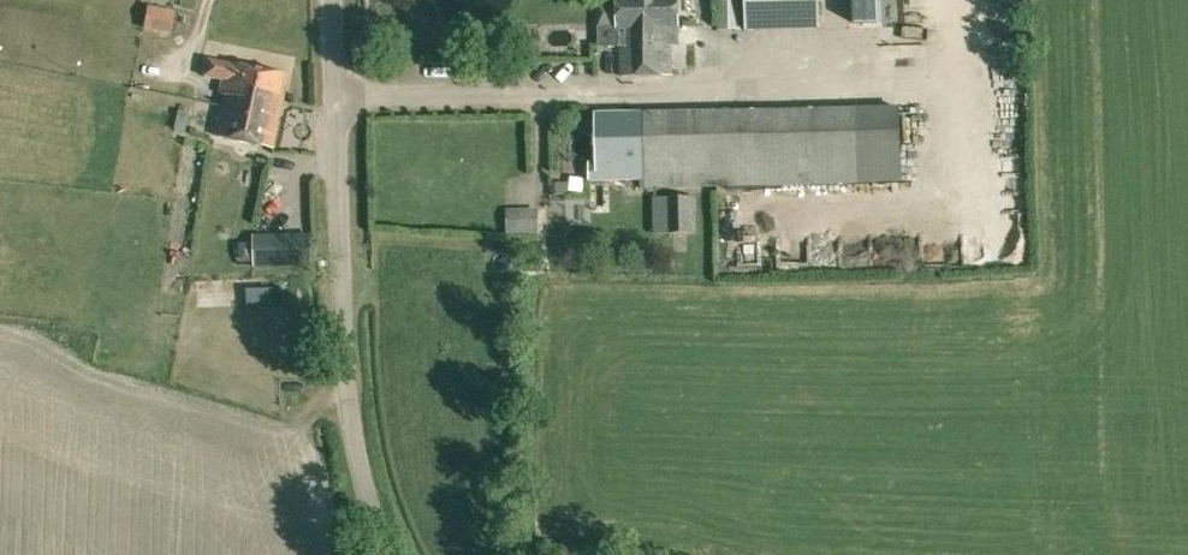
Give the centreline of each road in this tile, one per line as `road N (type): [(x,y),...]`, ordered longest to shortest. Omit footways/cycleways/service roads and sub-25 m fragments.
road 1 (unclassified): [(404,554),(367,477),(350,408),(334,0)]

